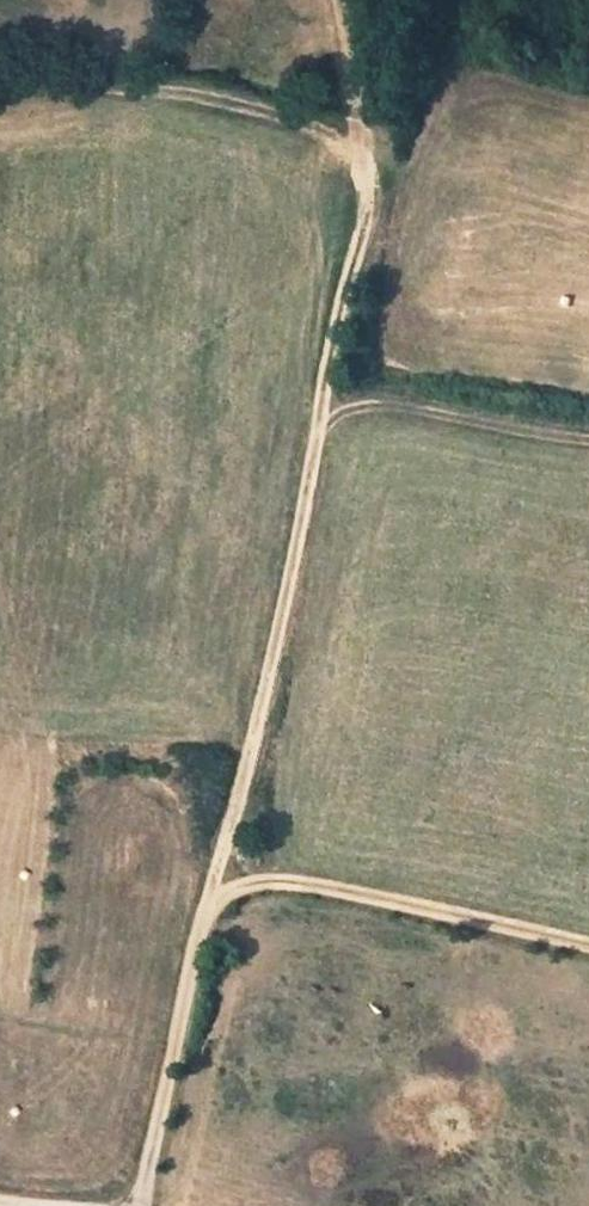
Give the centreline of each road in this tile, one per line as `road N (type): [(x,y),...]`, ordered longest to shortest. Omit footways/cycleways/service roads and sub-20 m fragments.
road 1 (track): [(200,919),(239,795),(315,435),(345,413),(390,402),(510,431),(588,438)]
road 2 (track): [(142,1205),(182,985),(200,919),(224,889),(294,883),(588,946)]
road 3 (track): [(315,435),(360,214)]

